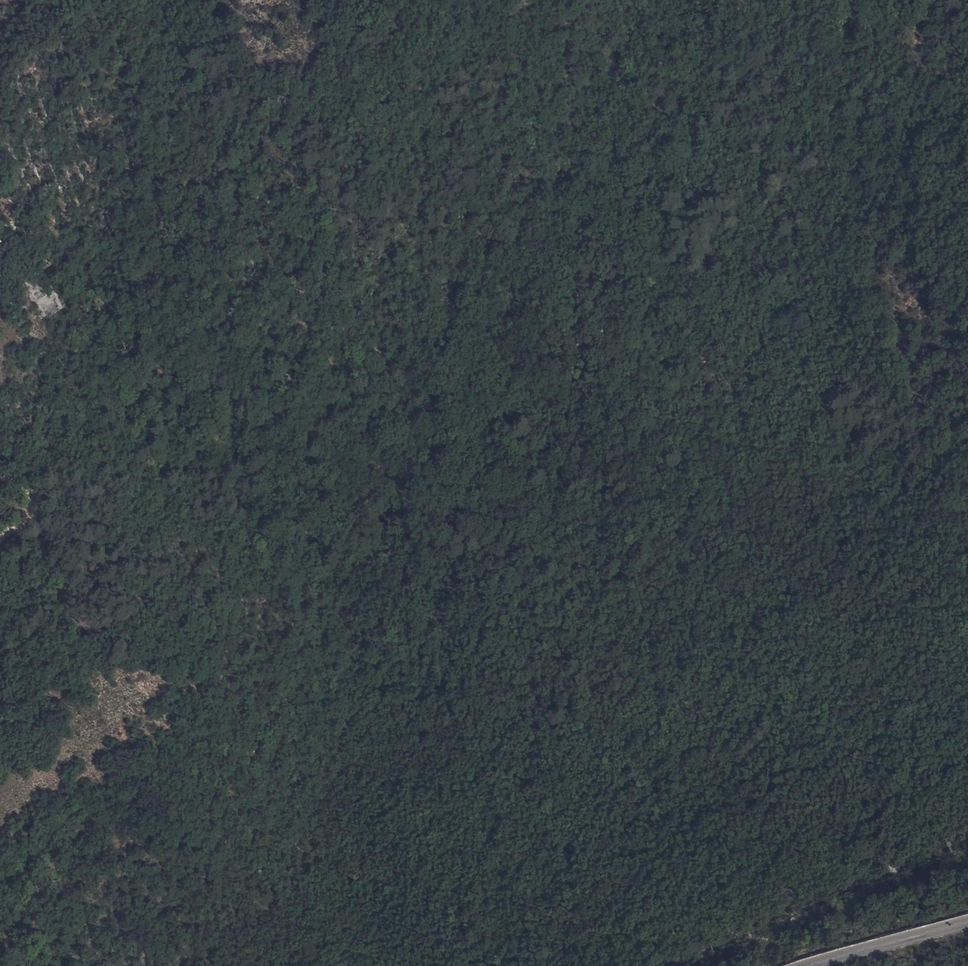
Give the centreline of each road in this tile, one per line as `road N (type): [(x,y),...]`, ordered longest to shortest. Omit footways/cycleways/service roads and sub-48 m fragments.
road 1 (secondary): [(967,923),(814,965)]

